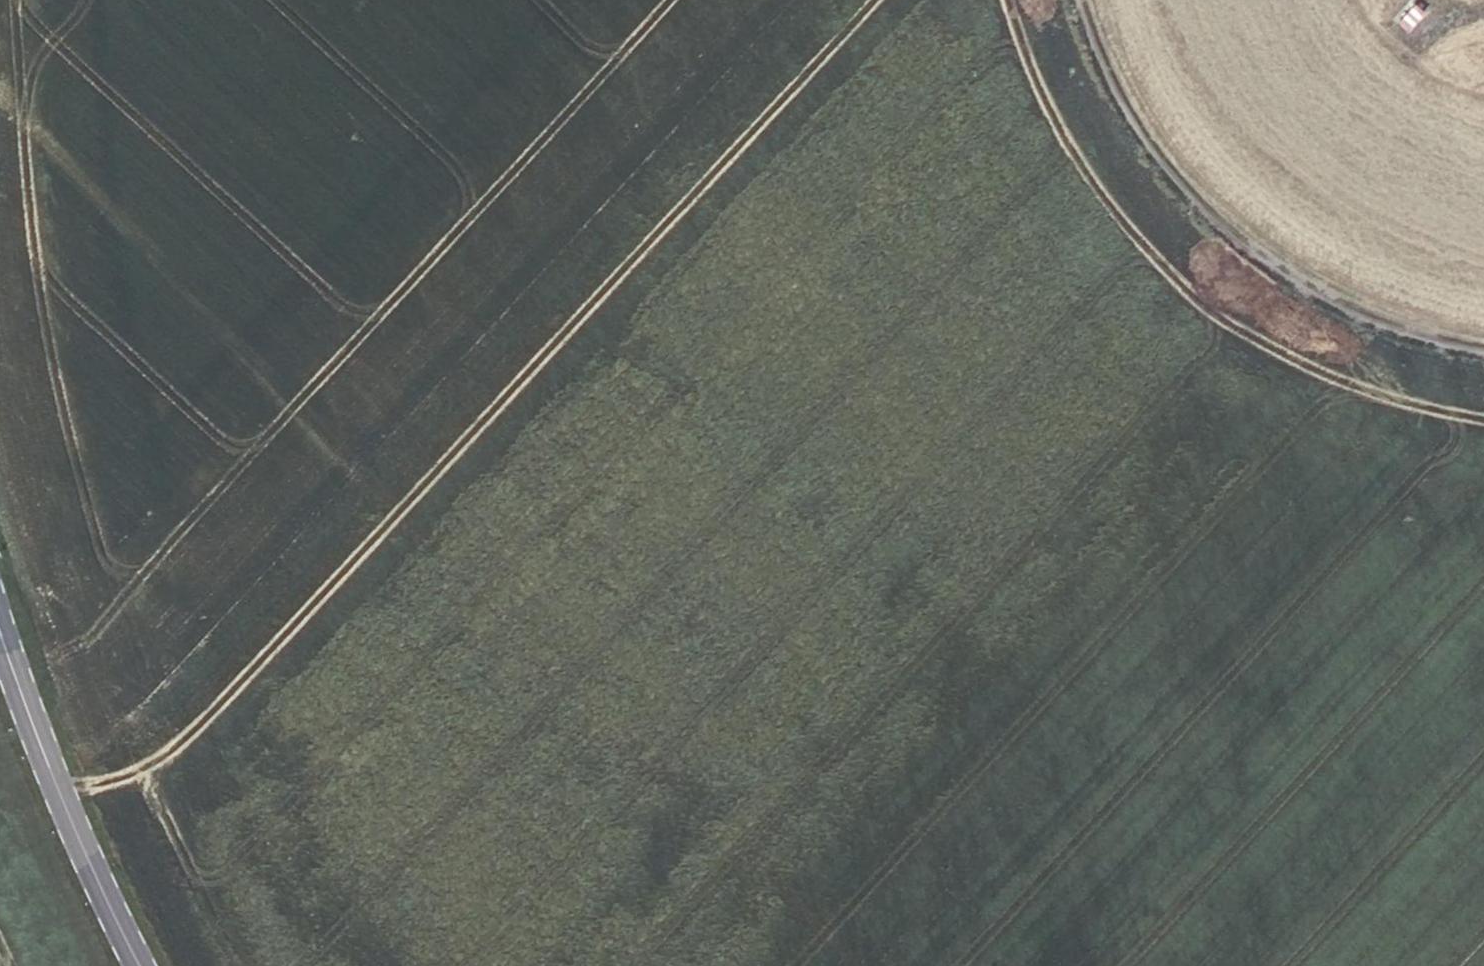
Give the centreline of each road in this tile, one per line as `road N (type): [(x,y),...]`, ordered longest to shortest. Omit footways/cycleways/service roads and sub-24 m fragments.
road 1 (secondary): [(0,646),(74,839),(138,965)]

